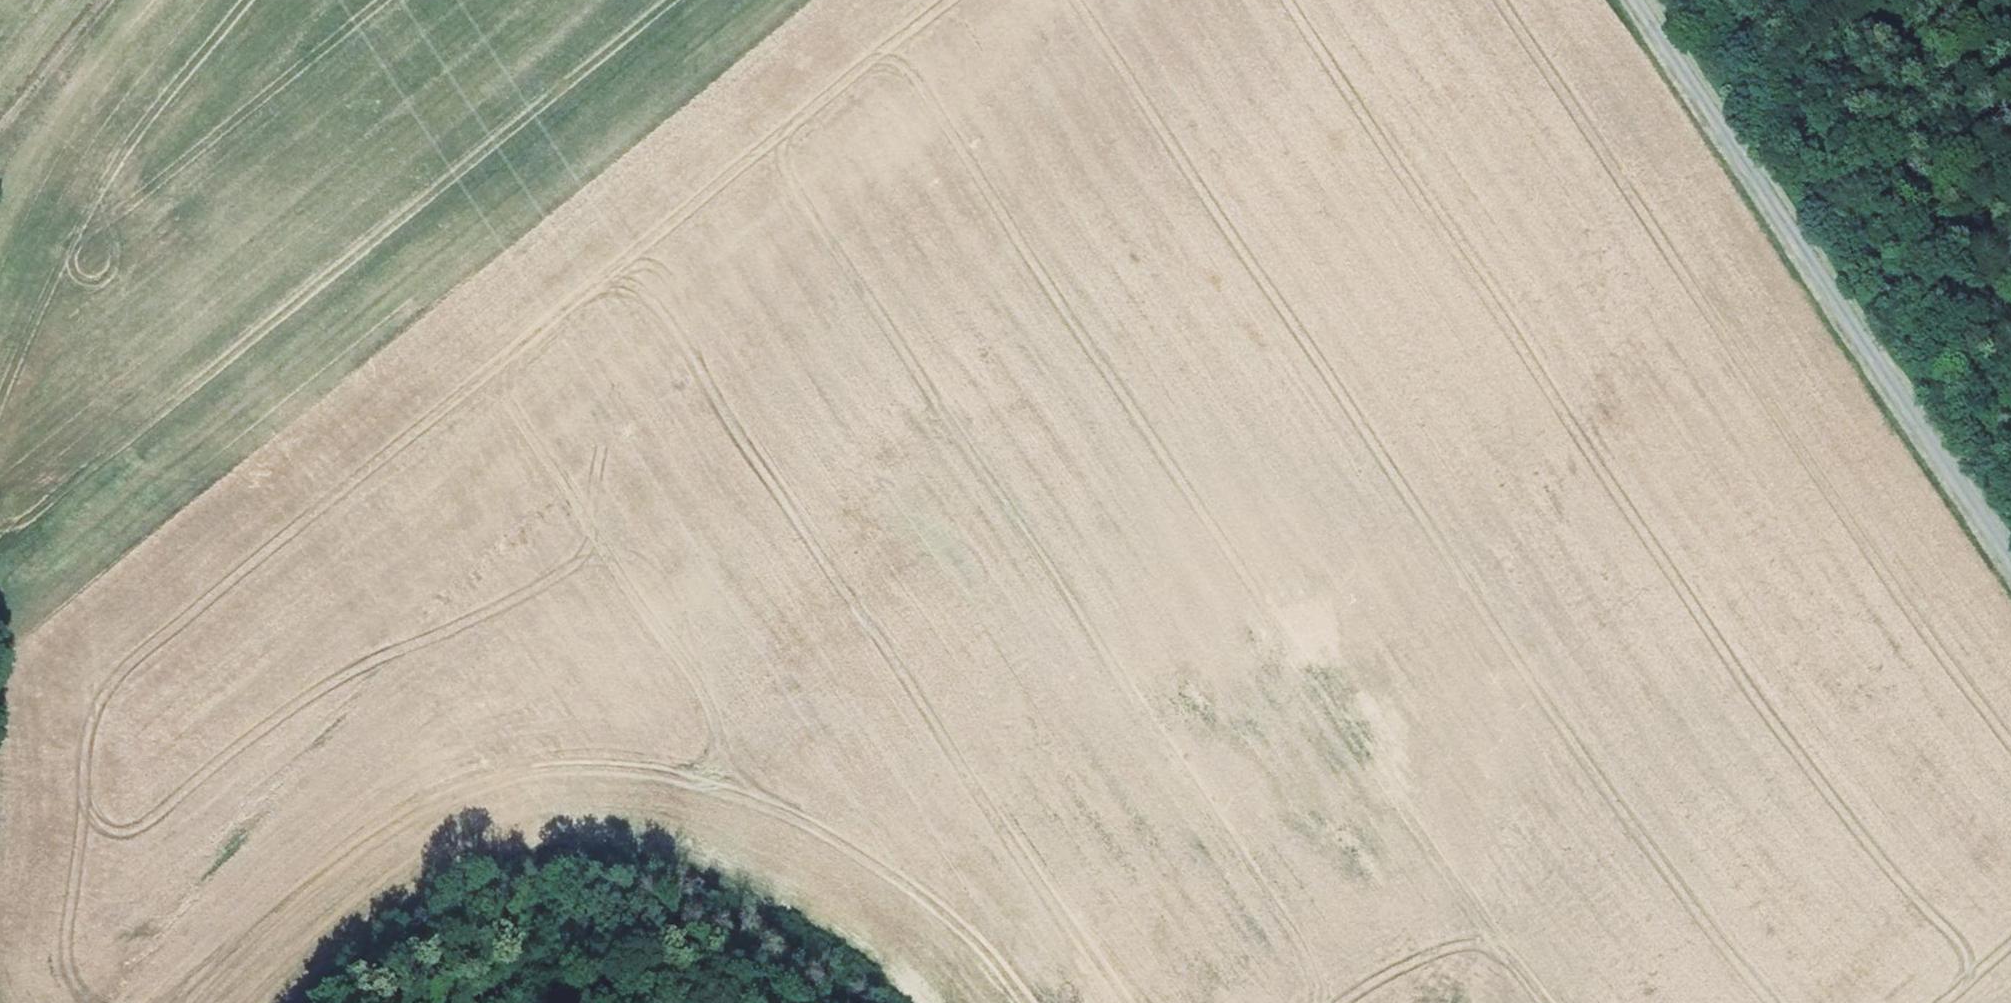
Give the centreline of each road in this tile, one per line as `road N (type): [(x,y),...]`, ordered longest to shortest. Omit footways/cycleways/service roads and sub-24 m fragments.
road 1 (track): [(2010,554),(1636,0)]
road 2 (track): [(109,0),(0,136)]

